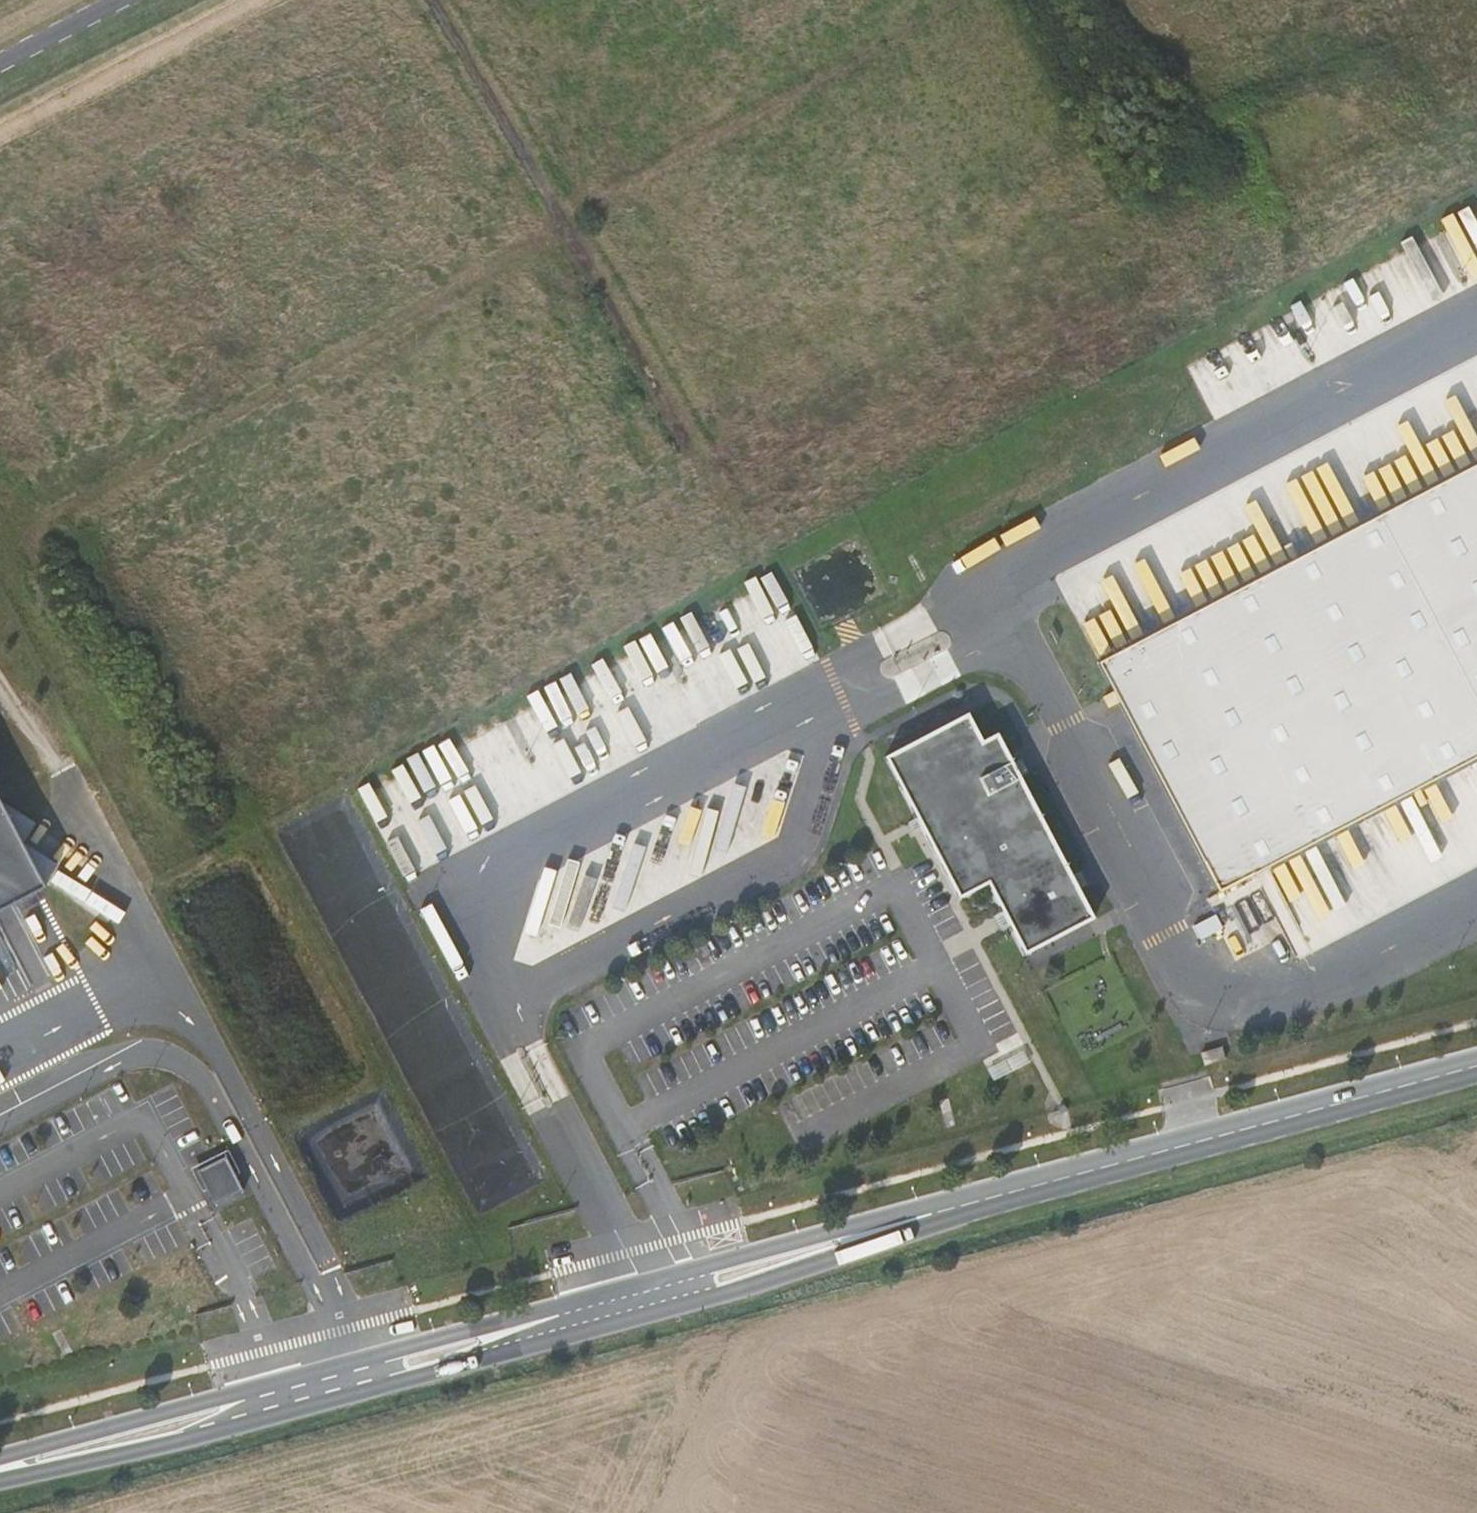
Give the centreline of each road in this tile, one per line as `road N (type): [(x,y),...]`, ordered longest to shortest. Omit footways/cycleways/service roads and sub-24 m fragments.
road 1 (unclassified): [(1476,1065),(0,1466)]

